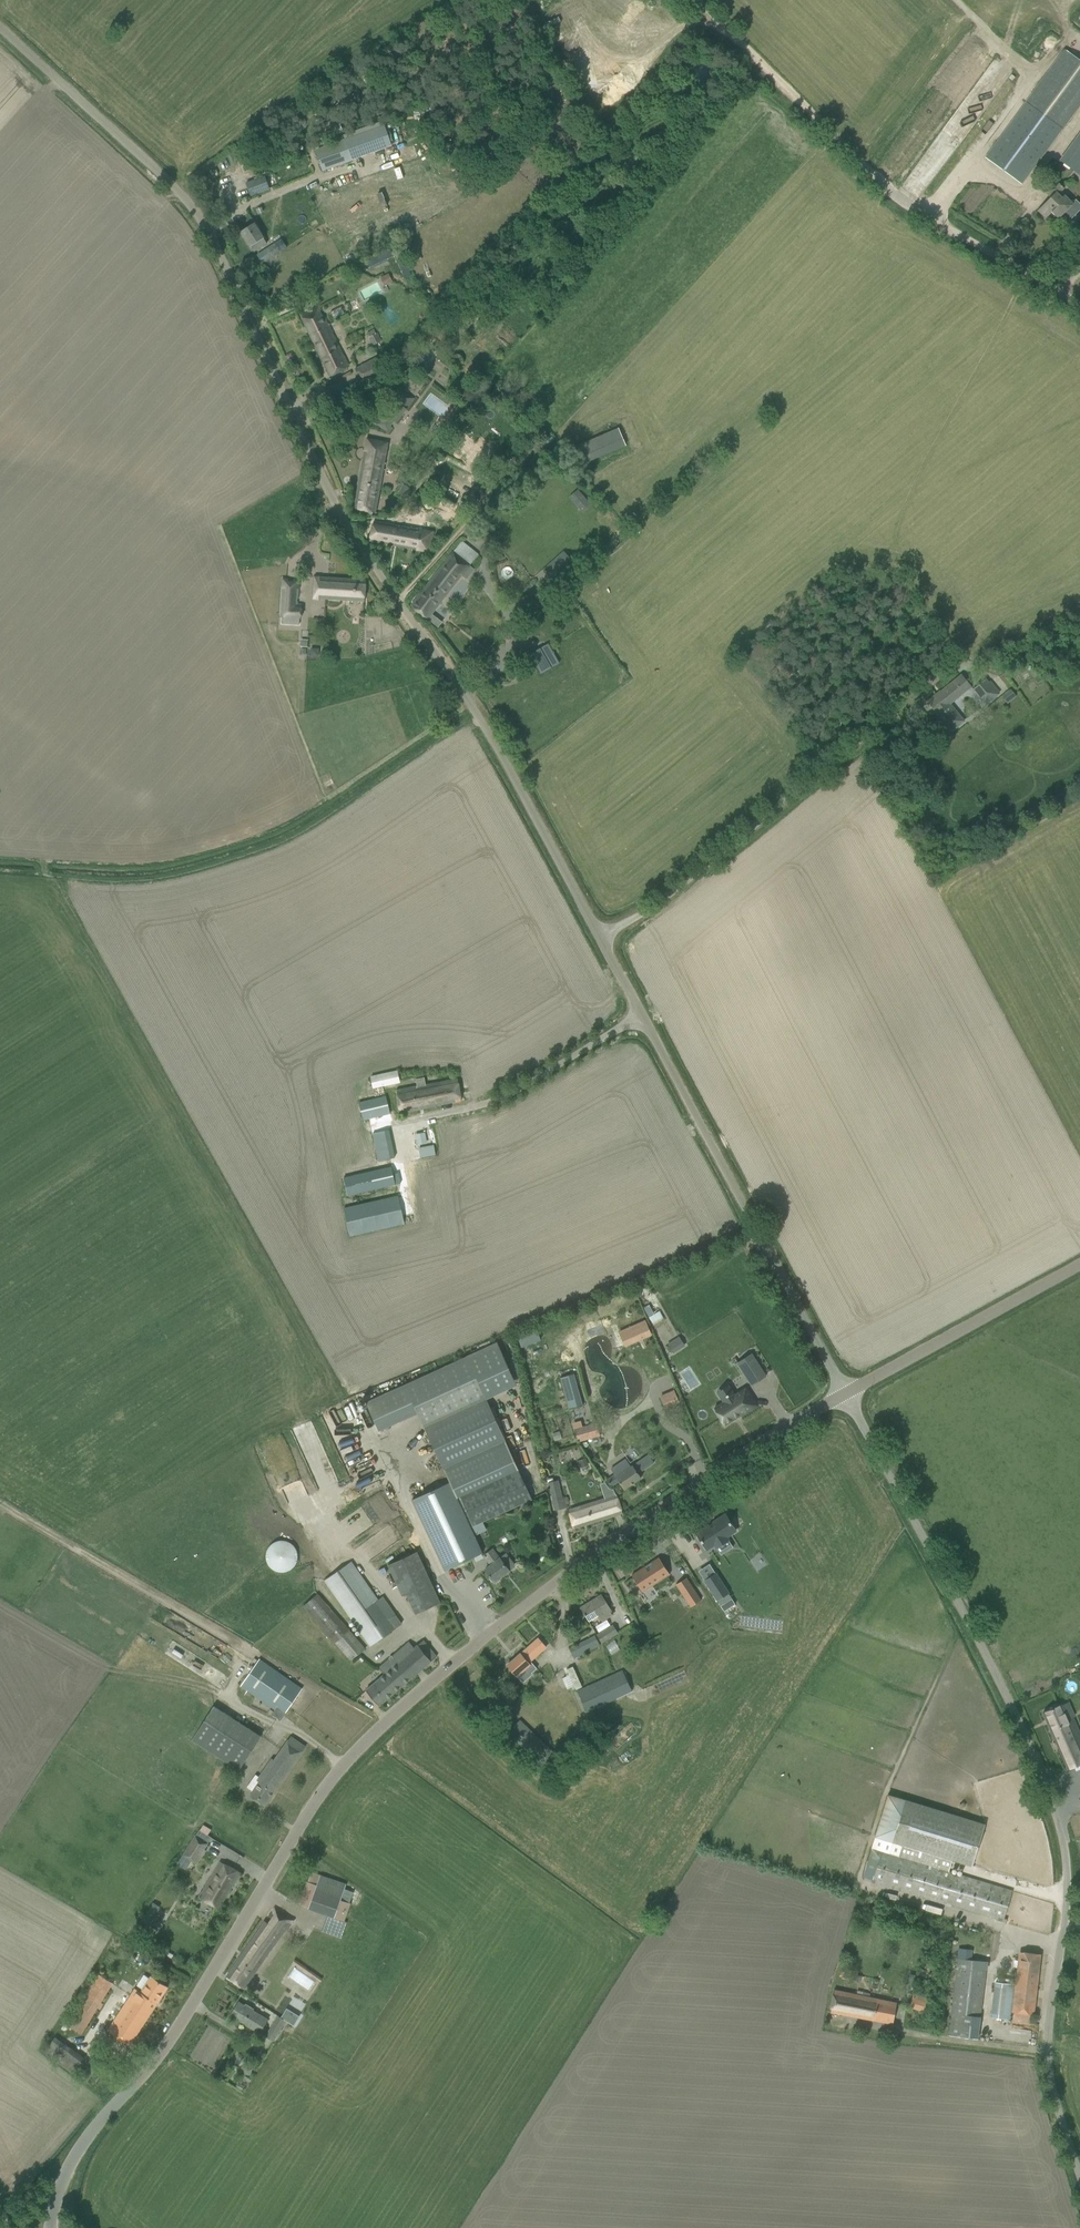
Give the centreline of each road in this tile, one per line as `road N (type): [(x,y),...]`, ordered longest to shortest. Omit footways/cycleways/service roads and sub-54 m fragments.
road 1 (unclassified): [(48,2227),(62,2172),(212,1967),(310,1803),(347,1759),(550,1580),(639,1513),(839,1386)]
road 2 (unclassified): [(600,939),(462,683),(345,508),(206,213),(0,18)]
road 3 (track): [(38,856),(332,1383),(332,1394),(253,1432),(248,1449),(266,1496),(323,1562)]
road 4 (unclassified): [(1079,2169),(1044,2049),(1067,1920),(1052,1809),(948,1578),(839,1386)]
road 5 (unclassified): [(839,1386),(600,939)]
road 6 (unclassified): [(600,939),(662,900),(956,662)]
road 7 (track): [(696,0),(890,191),(906,195)]
road 8 (track): [(0,1506),(182,1611),(238,1659)]
road 9 (unclassified): [(839,1386),(1079,1260)]
road 10 (unclassified): [(1079,306),(906,195)]

